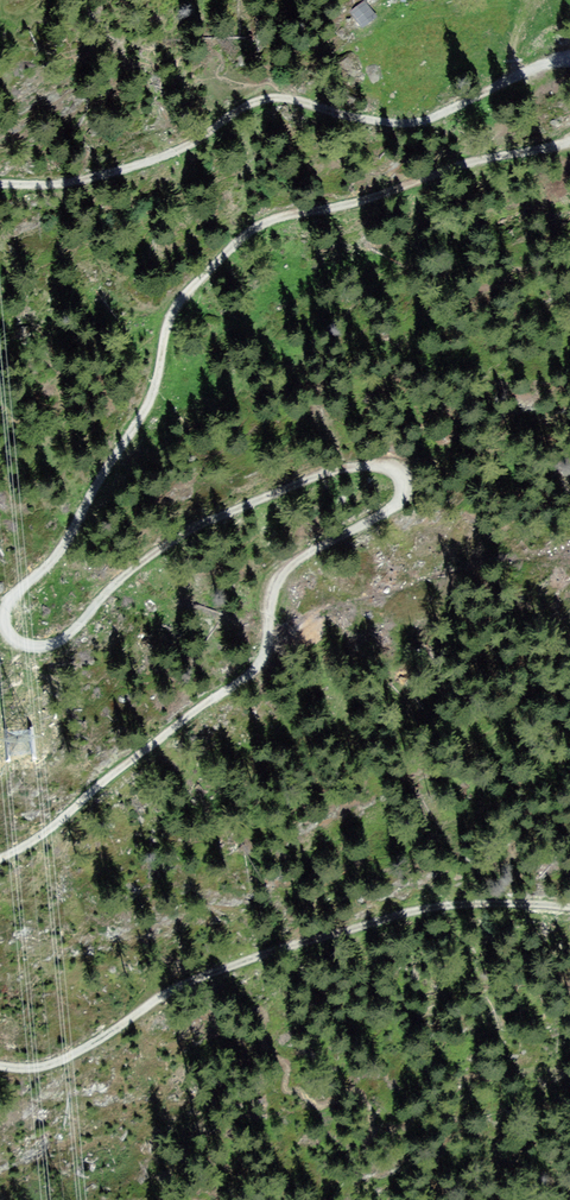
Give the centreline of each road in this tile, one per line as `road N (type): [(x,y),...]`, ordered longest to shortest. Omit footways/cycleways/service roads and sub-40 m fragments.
road 1 (track): [(0,858),(41,836),(250,674),(268,646),(278,579),(404,498),(405,477),(383,466),(302,480),(147,558),(61,640),(15,637),(7,604),(66,542),(149,401),(169,316),(182,298),(266,221),(502,153),(569,143)]
road 2 (track): [(569,907),(416,909),(181,984),(59,1062),(0,1065)]
road 3 (track): [(569,56),(438,115),(379,121),(271,97),(185,147),(112,173),(0,183)]

